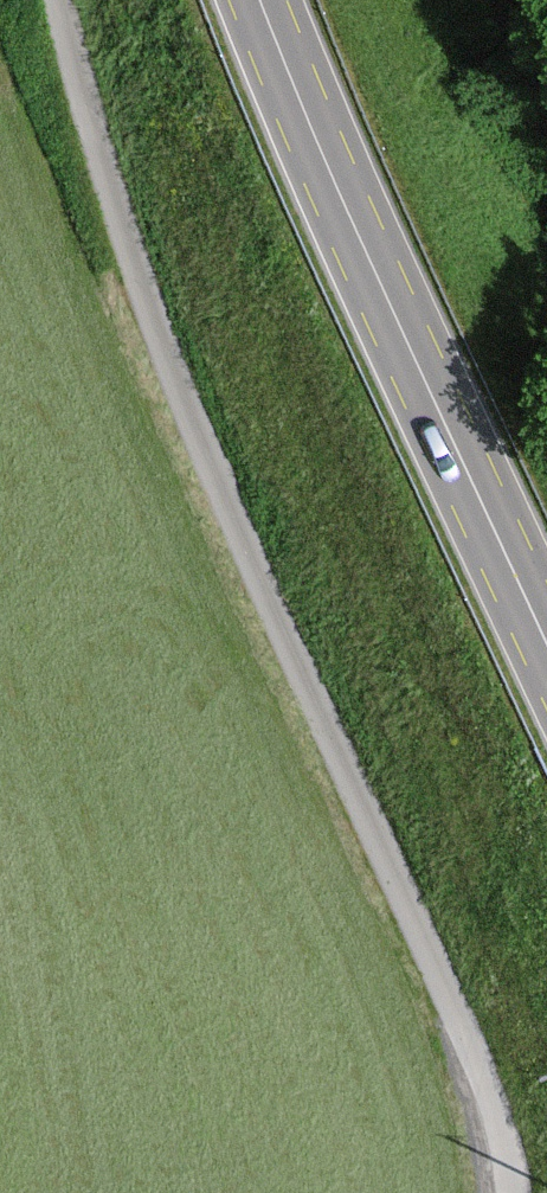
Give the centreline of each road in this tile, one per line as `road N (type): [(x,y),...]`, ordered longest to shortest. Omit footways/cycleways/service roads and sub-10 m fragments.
road 1 (unclassified): [(507,1192),(475,1061),(172,417),(59,0)]
road 2 (primary): [(259,0),(546,641)]

